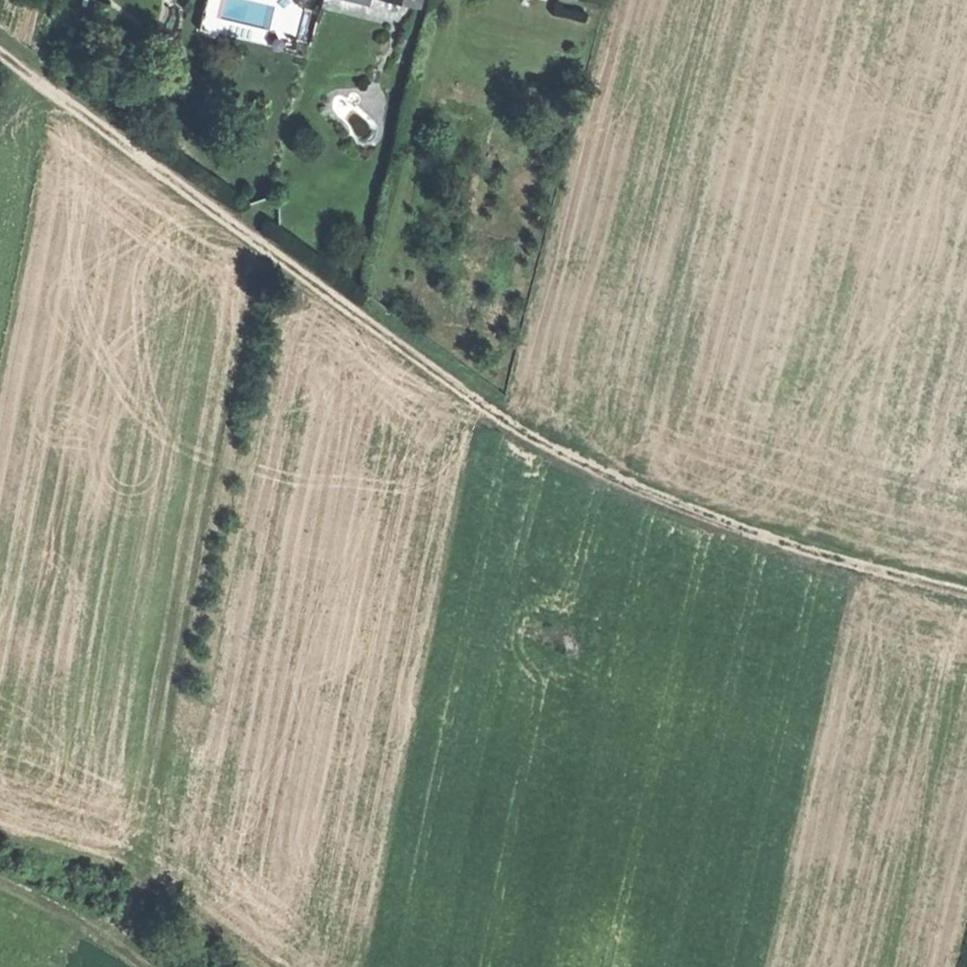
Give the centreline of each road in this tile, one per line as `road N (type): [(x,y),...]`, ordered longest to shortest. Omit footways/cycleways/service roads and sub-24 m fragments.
road 1 (track): [(966,597),(759,540),(580,466),(497,417),(0,50)]
road 2 (track): [(167,966),(0,873)]

